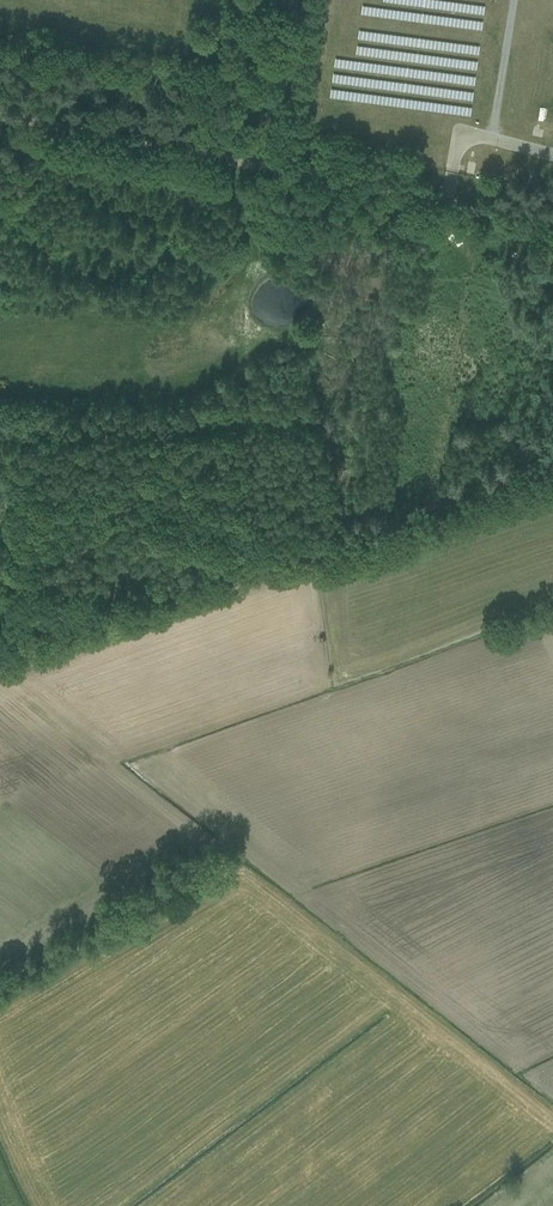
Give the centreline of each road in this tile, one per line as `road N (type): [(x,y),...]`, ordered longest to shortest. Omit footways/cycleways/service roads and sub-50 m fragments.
road 1 (unclassified): [(477,210),(0,116)]

